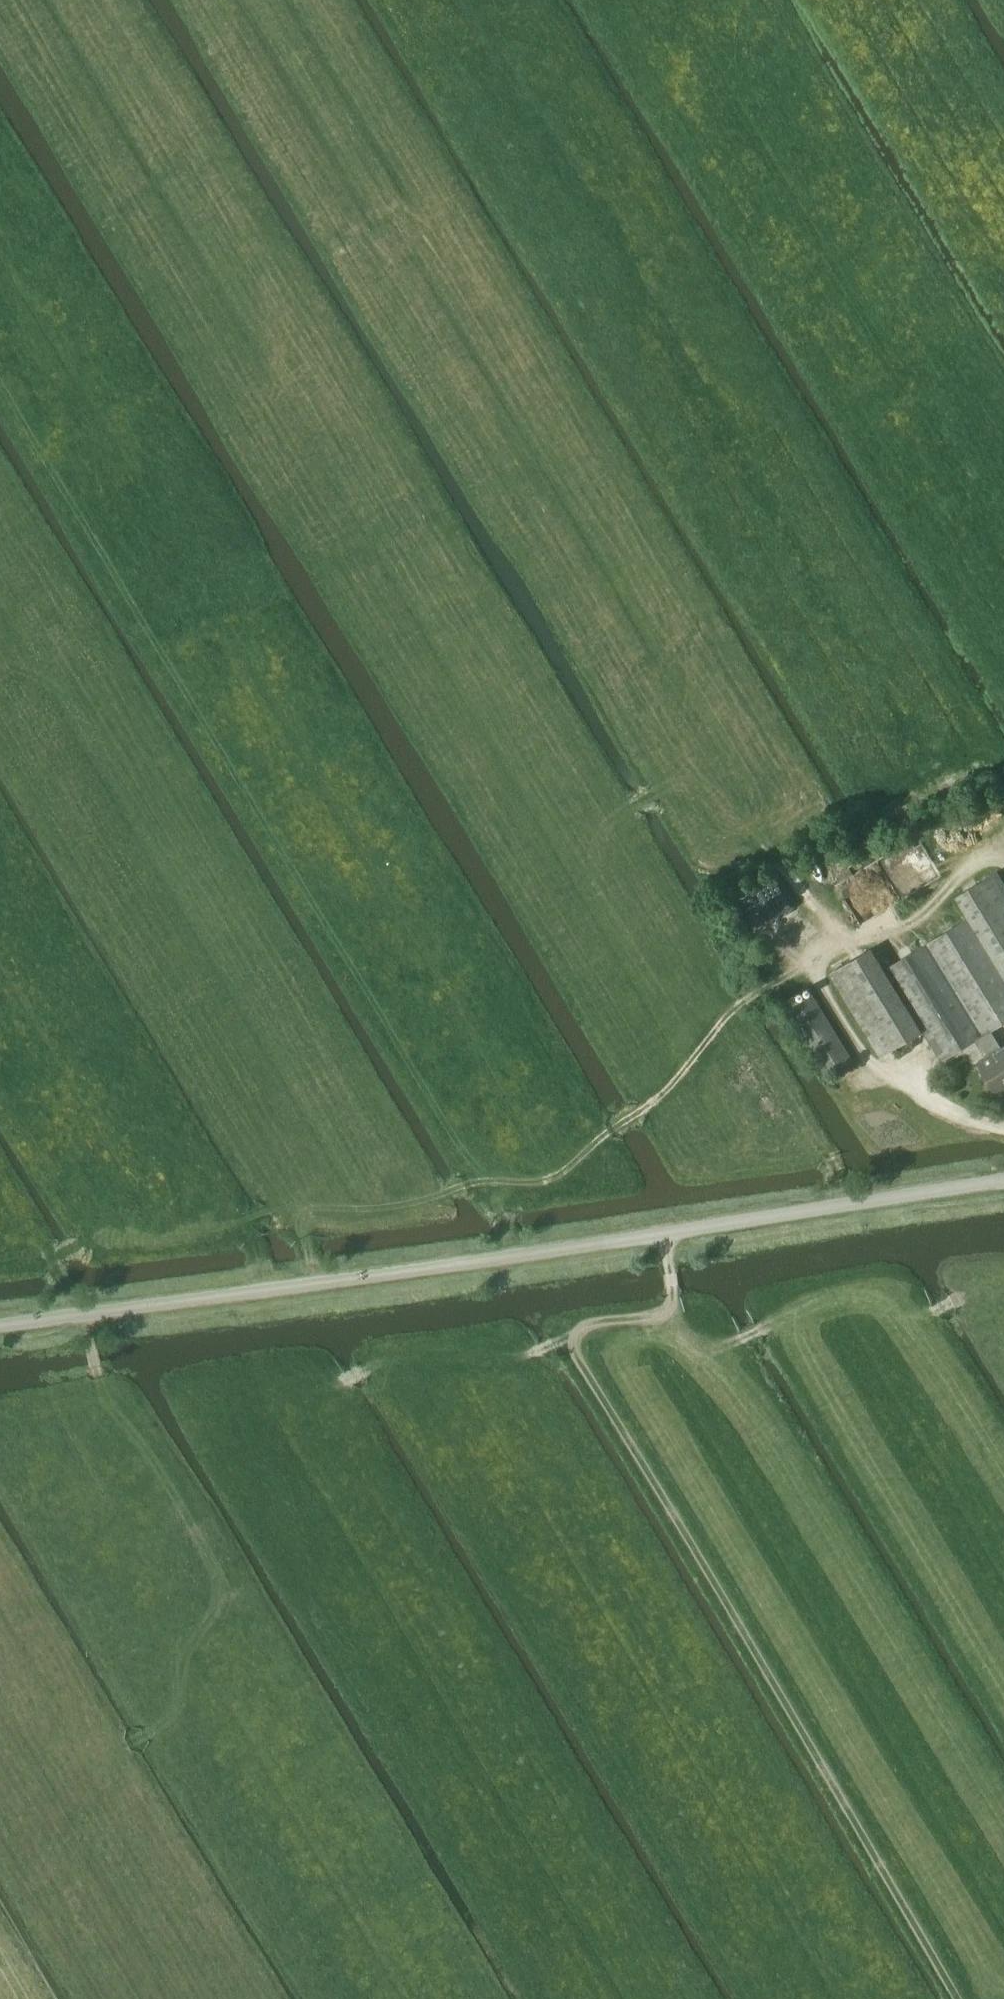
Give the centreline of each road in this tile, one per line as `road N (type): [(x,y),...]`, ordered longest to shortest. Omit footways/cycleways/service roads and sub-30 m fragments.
road 1 (unclassified): [(0,1327),(1003,1181)]
road 2 (track): [(664,1234),(673,1312),(590,1331),(583,1350),(598,1394),(958,1998)]

